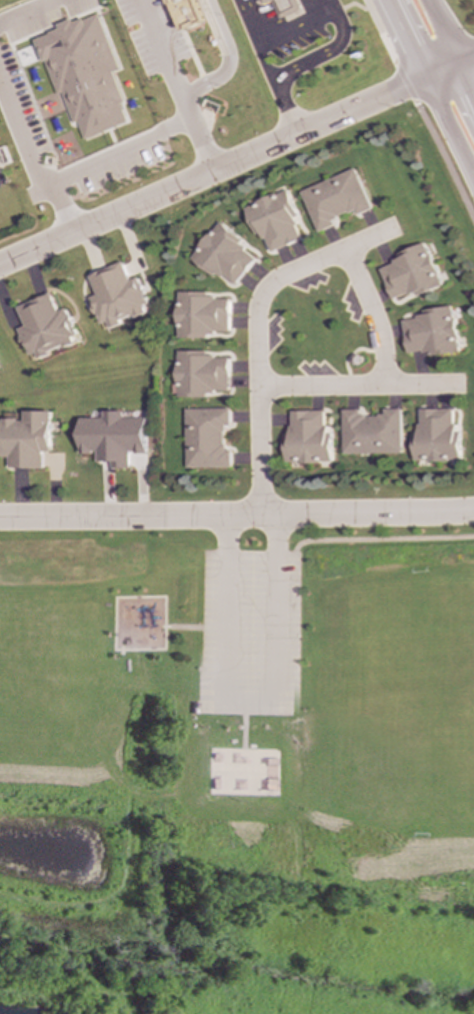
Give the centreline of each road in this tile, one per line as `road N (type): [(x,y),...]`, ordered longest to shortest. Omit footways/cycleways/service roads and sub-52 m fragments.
road 1 (residential): [(0,264),(473,55)]
road 2 (residential): [(0,518),(473,510)]
road 3 (residential): [(260,515),(258,300),(282,277),(396,230)]
road 4 (residential): [(347,250),(378,320),(378,386),(454,386)]
road 5 (residential): [(378,386),(258,388)]

